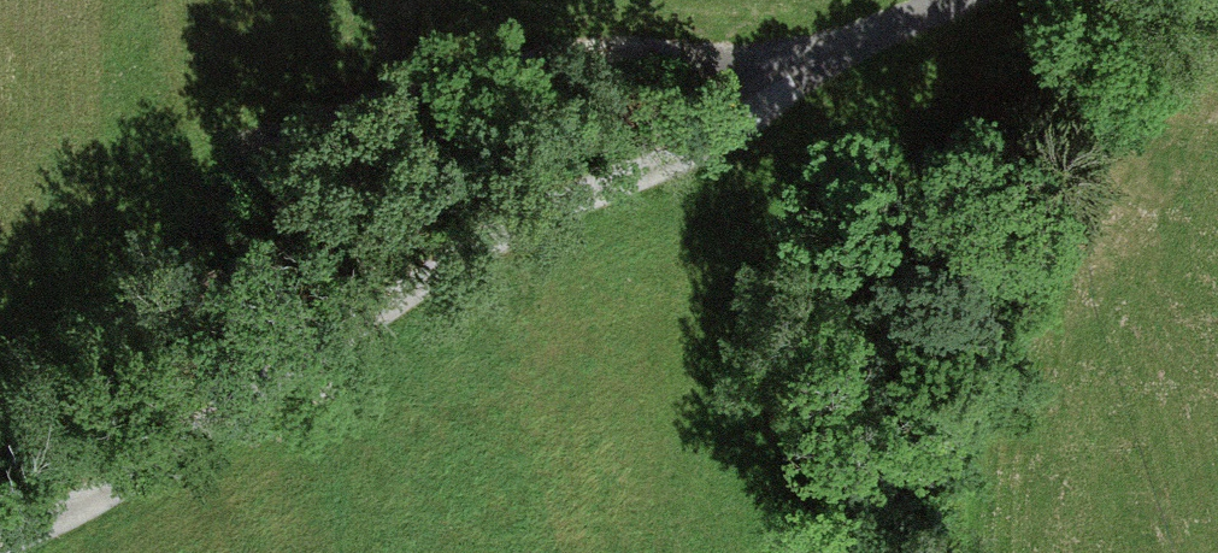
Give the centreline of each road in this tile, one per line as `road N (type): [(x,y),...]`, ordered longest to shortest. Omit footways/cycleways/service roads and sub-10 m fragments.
road 1 (track): [(940,0),(808,67),(746,136),(708,161),(662,180),(549,203),(80,504),(0,541)]
road 2 (track): [(373,107),(587,57),(681,54),(808,67)]

